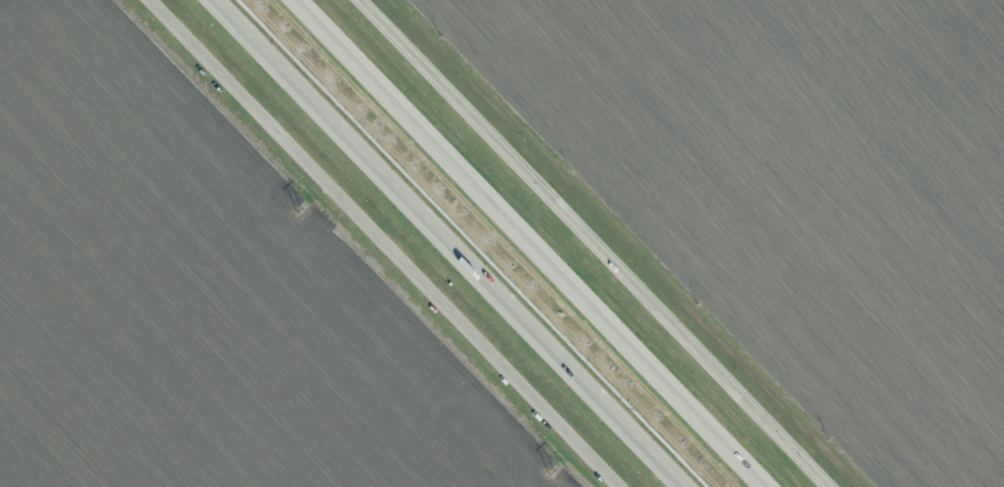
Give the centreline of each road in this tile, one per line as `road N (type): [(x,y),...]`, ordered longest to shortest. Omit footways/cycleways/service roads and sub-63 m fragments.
road 1 (motorway): [(766,486),(297,0)]
road 2 (motorway): [(216,0),(685,486)]
road 3 (tertiary): [(364,0),(832,486)]
road 4 (tertiary): [(615,486),(148,0)]

